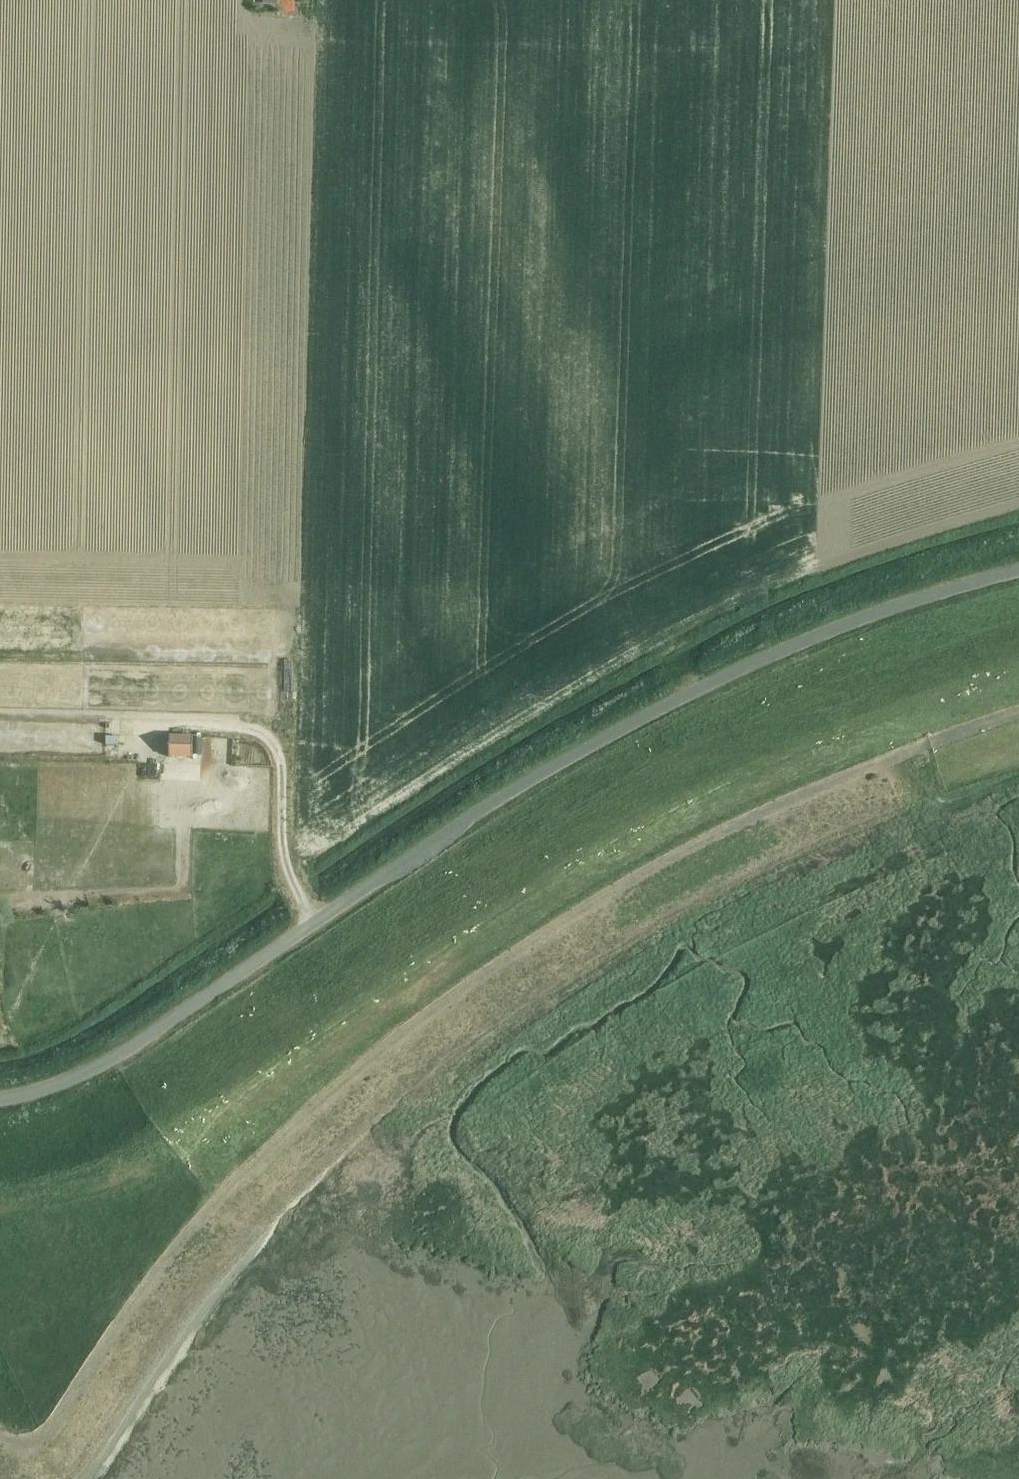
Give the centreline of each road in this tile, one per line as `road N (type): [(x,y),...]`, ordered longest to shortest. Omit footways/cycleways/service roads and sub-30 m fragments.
road 1 (unclassified): [(0,1100),(117,1055),(529,777),(634,717),(855,618),(1018,569)]

